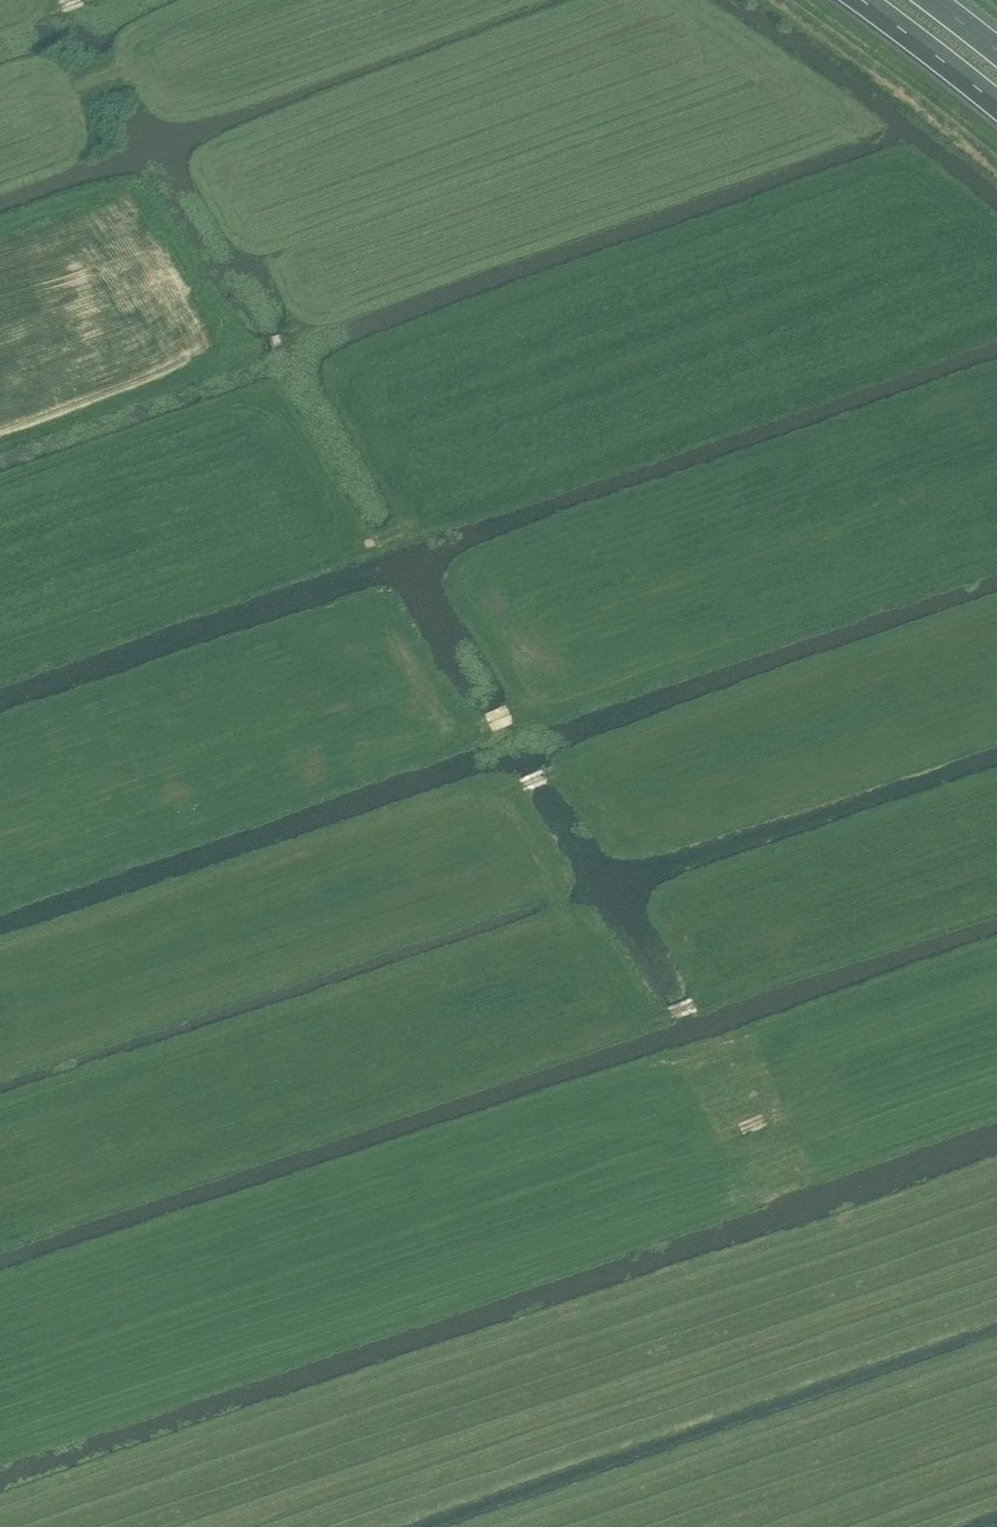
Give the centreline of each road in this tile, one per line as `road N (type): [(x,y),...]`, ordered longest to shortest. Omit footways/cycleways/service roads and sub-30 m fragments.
road 1 (trunk): [(857,0),(996,106)]

